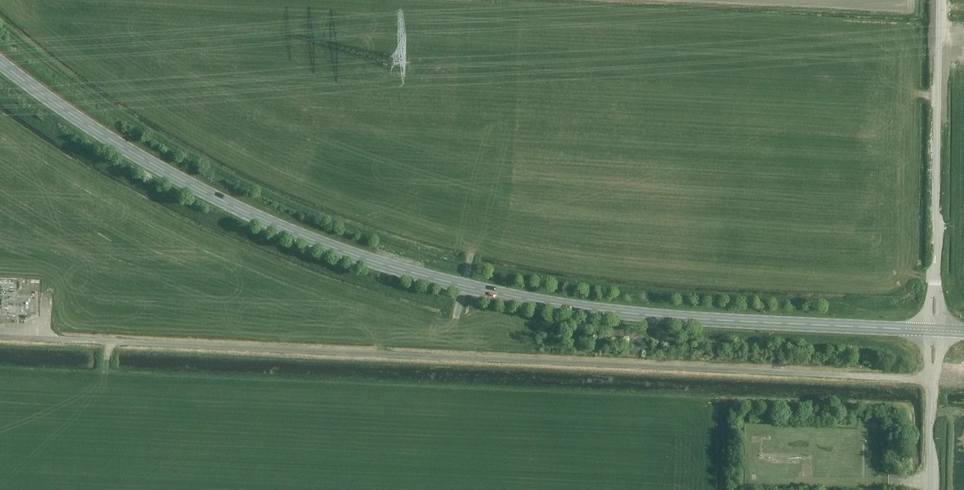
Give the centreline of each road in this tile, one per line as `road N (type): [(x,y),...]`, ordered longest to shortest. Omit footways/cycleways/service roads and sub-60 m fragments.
road 1 (primary): [(935,330),(607,311),(372,261),(161,169),(0,62)]
road 2 (unclassified): [(934,380),(0,345)]
road 3 (unclassified): [(935,330),(940,0)]

